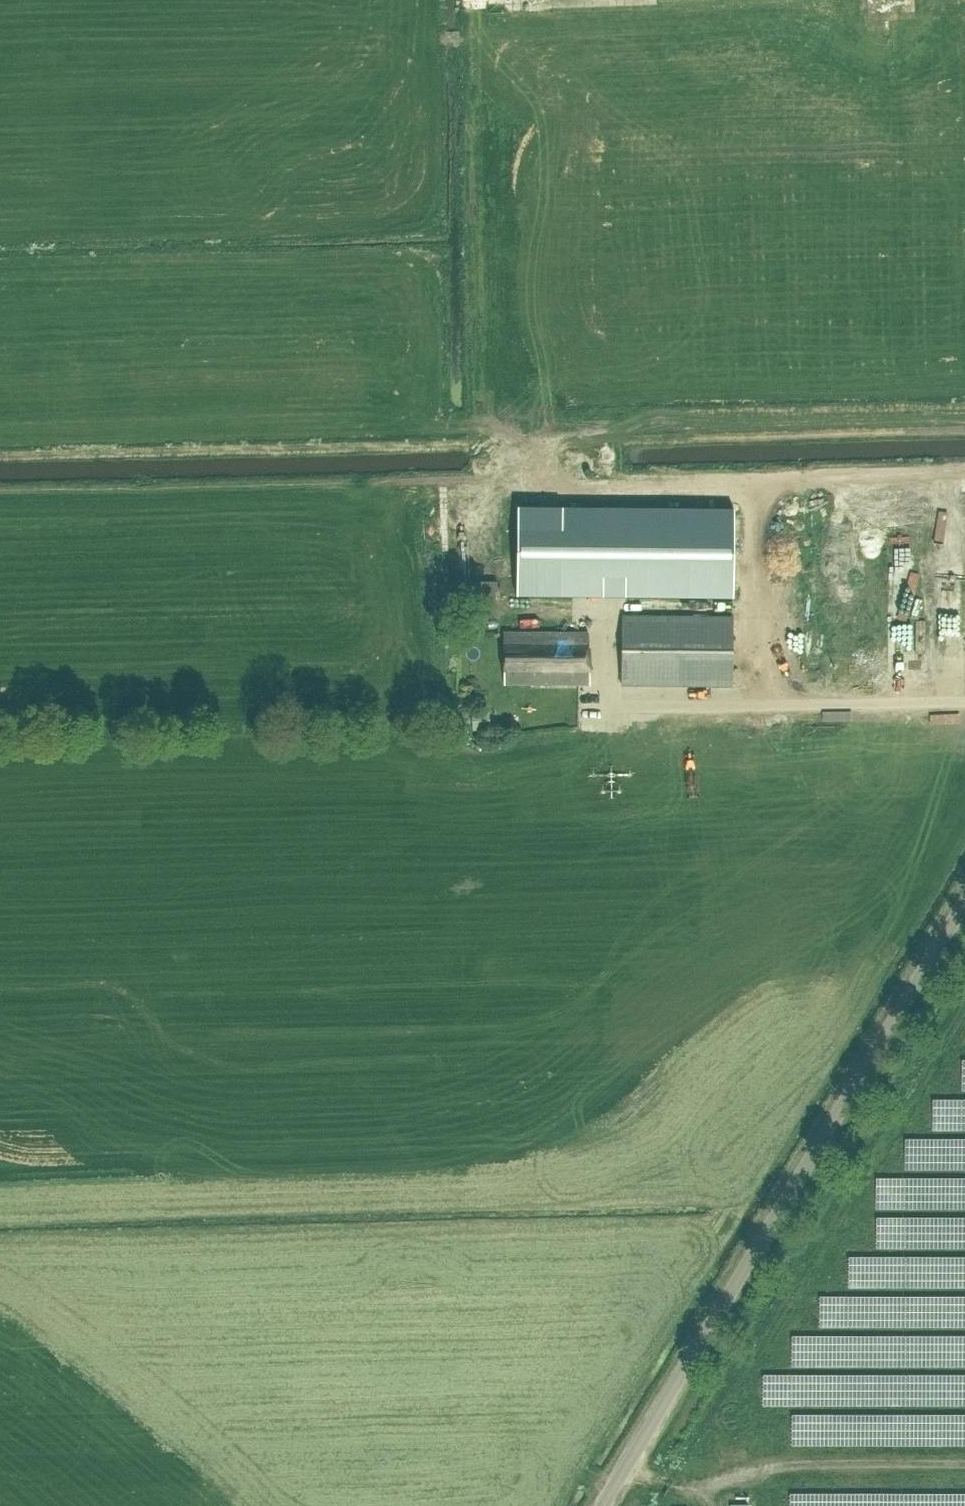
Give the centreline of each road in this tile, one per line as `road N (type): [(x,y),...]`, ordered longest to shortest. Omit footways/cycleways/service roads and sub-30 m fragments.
road 1 (unclassified): [(601,1505),(964,898)]

